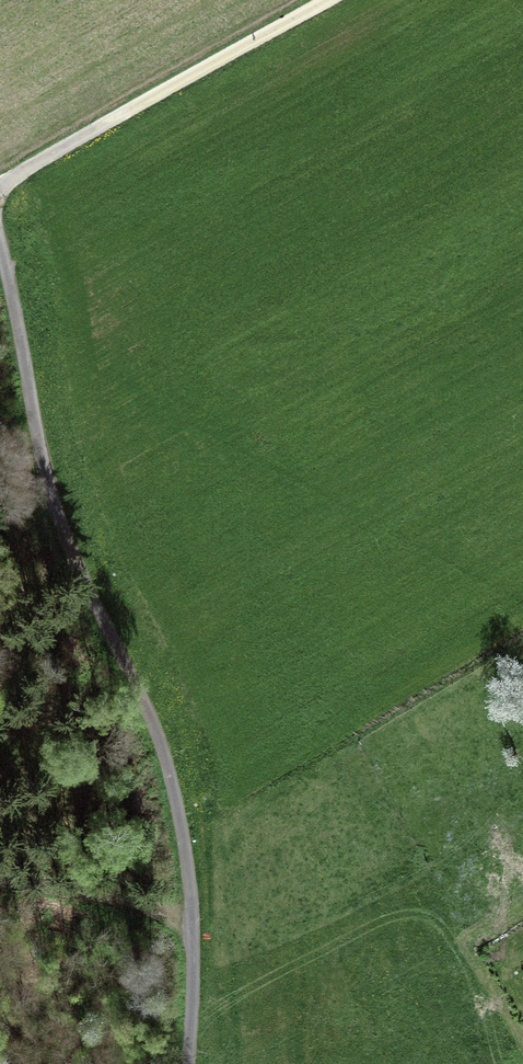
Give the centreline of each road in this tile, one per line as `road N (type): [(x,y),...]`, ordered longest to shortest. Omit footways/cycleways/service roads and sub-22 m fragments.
road 1 (track): [(0,244),(70,556),(133,670),(175,791),(194,917),(189,1063)]
road 2 (track): [(326,0),(0,186)]
road 3 (track): [(194,917),(112,895),(0,881)]

